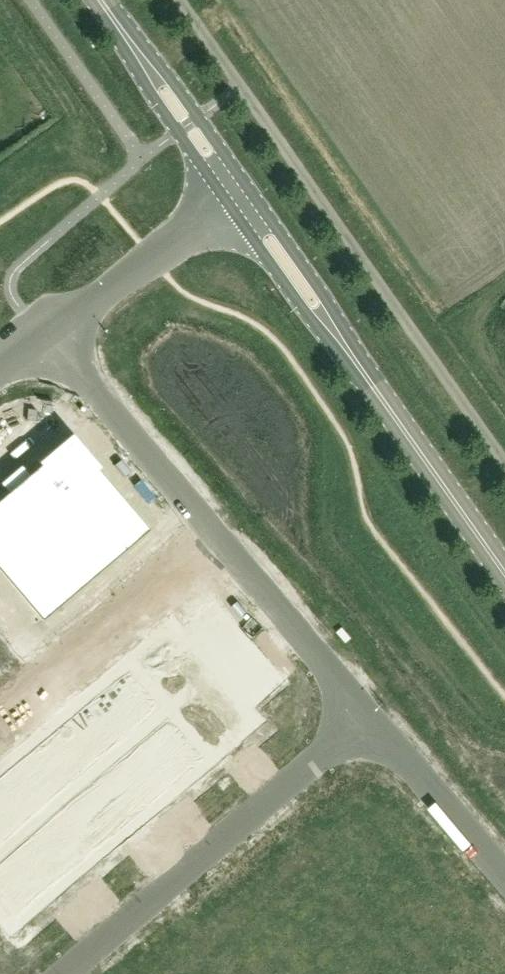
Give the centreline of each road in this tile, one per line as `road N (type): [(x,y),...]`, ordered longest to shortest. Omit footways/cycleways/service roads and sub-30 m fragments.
road 1 (unclassified): [(40,336),(371,720)]
road 2 (unclassified): [(371,720),(69,973)]
road 3 (secondary): [(504,574),(361,368)]
road 4 (secondary): [(251,192),(158,62),(106,8)]
road 5 (secondary): [(106,8),(155,100),(230,205)]
road 6 (unclassified): [(230,205),(40,336)]
road 7 (secondary): [(230,205),(305,312),(361,368)]
road 8 (secondary): [(361,368),(314,280),(251,192)]
road 9 (unclassified): [(371,720),(504,876)]

